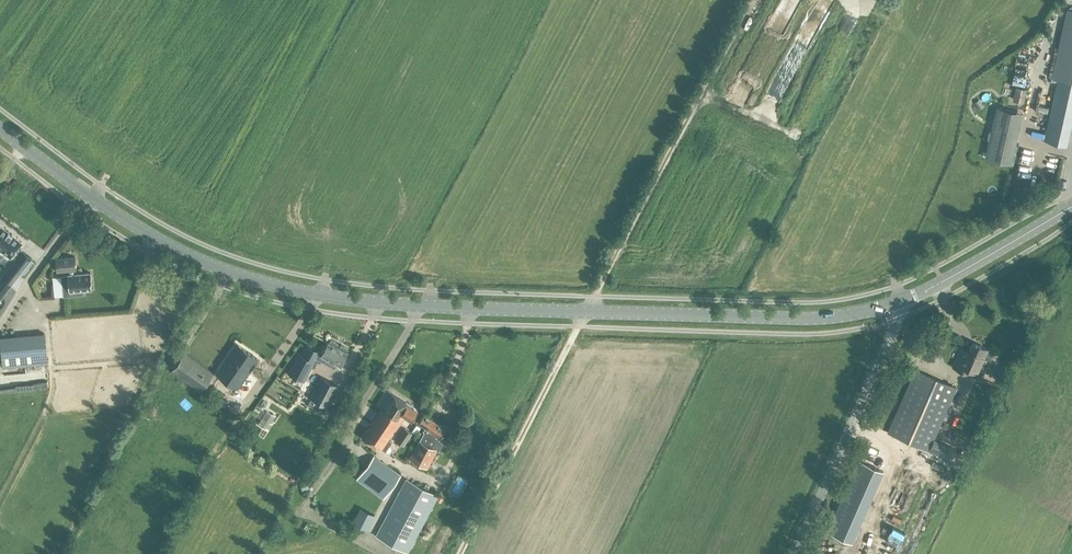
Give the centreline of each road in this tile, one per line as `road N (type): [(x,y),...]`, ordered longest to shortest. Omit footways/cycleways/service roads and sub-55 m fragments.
road 1 (secondary): [(897,304),(793,319),(433,306),(290,290),(168,245),(0,129)]
road 2 (unclassified): [(897,304),(898,319),(793,553)]
road 3 (secondary): [(1071,207),(897,304)]

